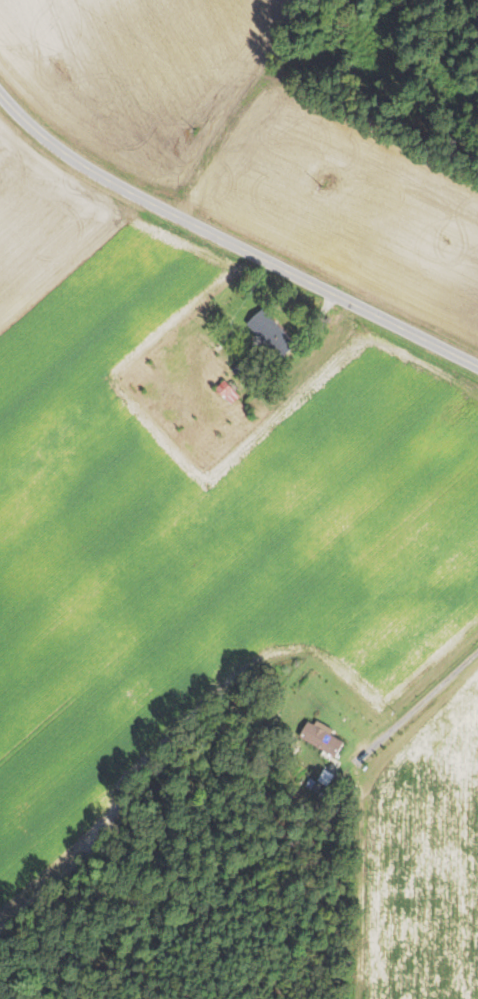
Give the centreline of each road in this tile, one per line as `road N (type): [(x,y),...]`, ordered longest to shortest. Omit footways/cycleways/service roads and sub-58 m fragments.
road 1 (residential): [(477,369),(106,181),(49,144),(0,96)]
road 2 (track): [(358,998),(361,754)]

